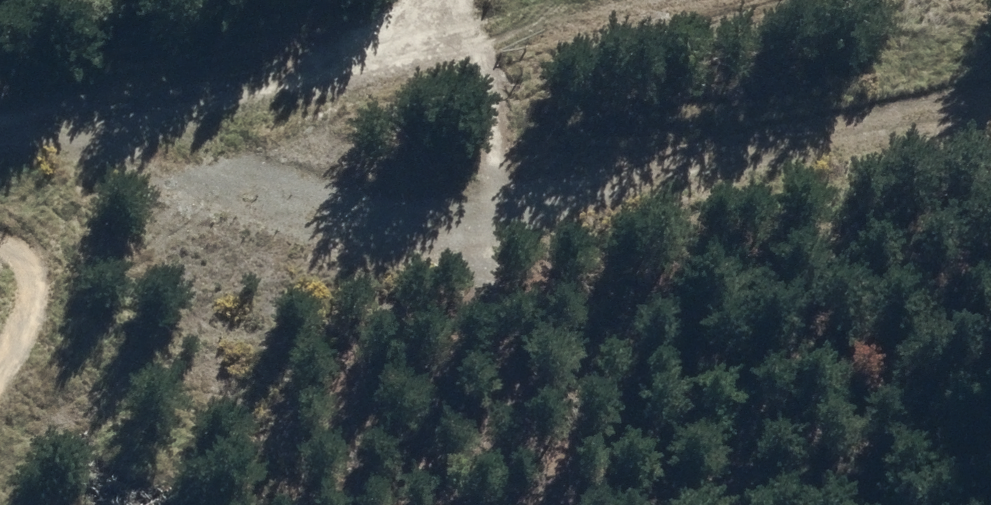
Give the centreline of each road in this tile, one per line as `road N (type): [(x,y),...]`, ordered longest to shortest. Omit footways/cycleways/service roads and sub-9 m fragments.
road 1 (track): [(990,105),(378,220),(88,126)]
road 2 (unclassified): [(0,138),(88,126),(391,24),(405,0)]
road 3 (track): [(543,504),(469,206)]

